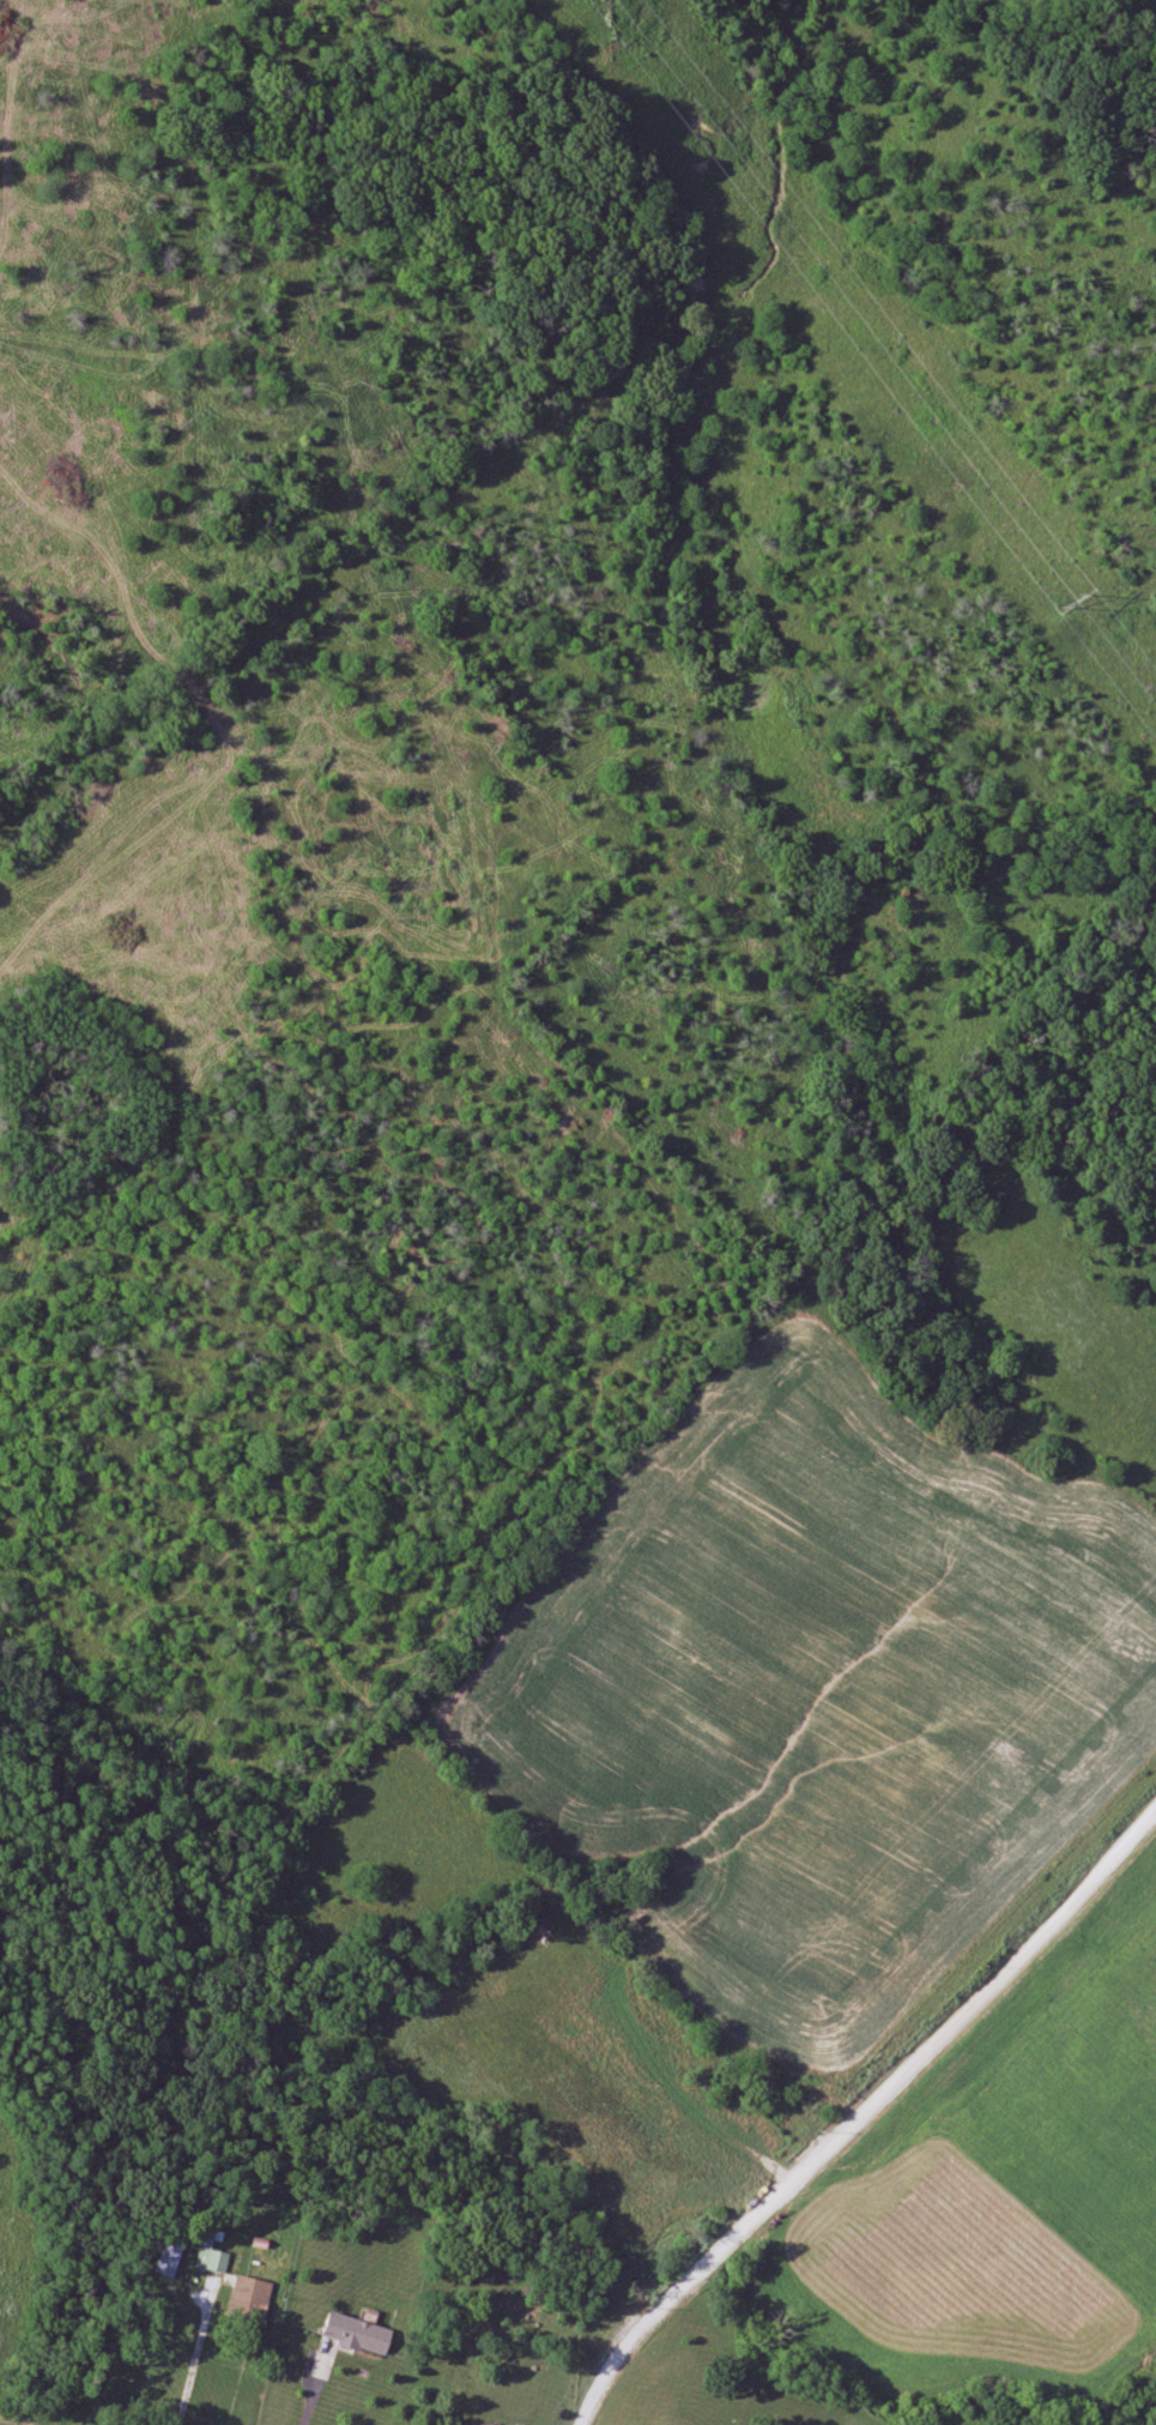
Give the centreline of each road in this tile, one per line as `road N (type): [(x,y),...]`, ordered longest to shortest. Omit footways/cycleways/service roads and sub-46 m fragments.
road 1 (residential): [(581,2424),(611,2367),(974,2007),(1155,1807)]

